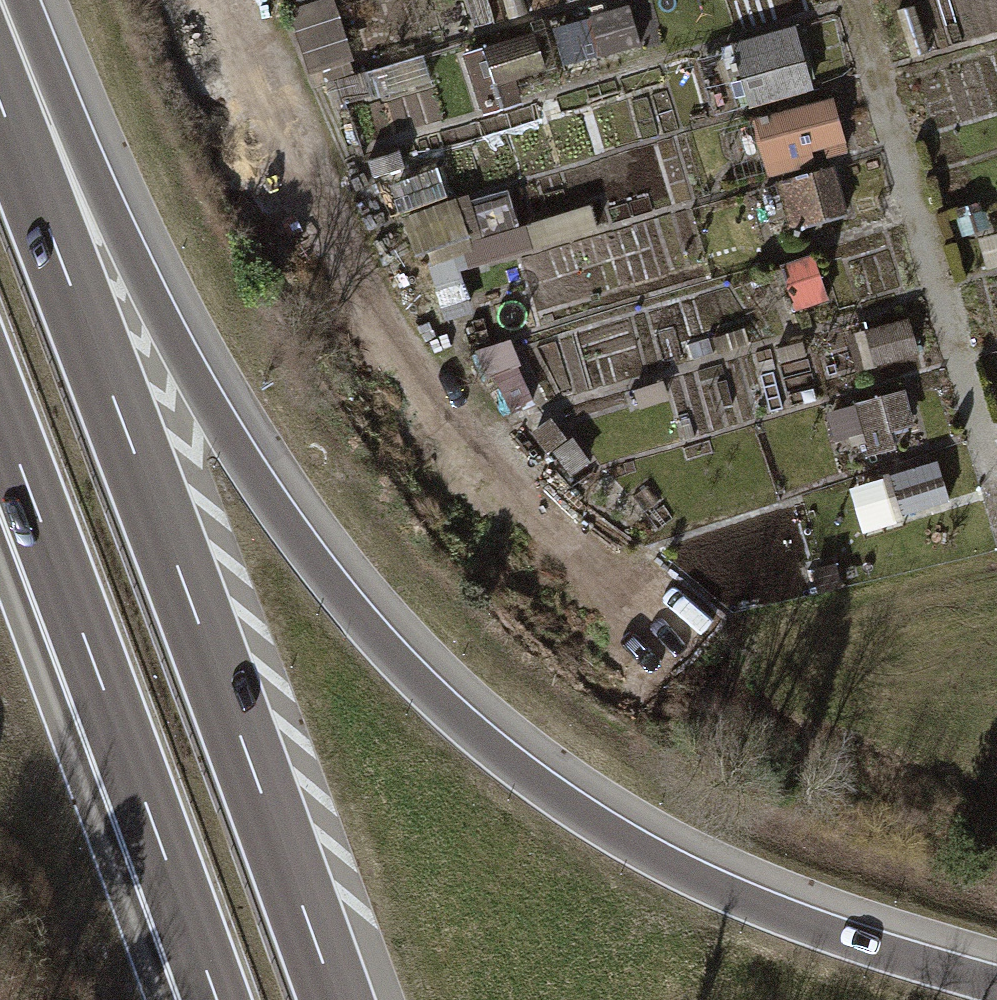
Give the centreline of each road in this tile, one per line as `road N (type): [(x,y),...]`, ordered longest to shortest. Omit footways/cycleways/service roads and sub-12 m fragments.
road 1 (motorway): [(996,983),(809,923),(674,865),(545,788),(423,687),(347,604),(270,501),(0,63)]
road 2 (motorway): [(337,999),(0,101)]
road 3 (unclassified): [(676,638),(488,458),(389,315),(239,0)]
road 4 (motorway): [(0,412),(216,999)]

